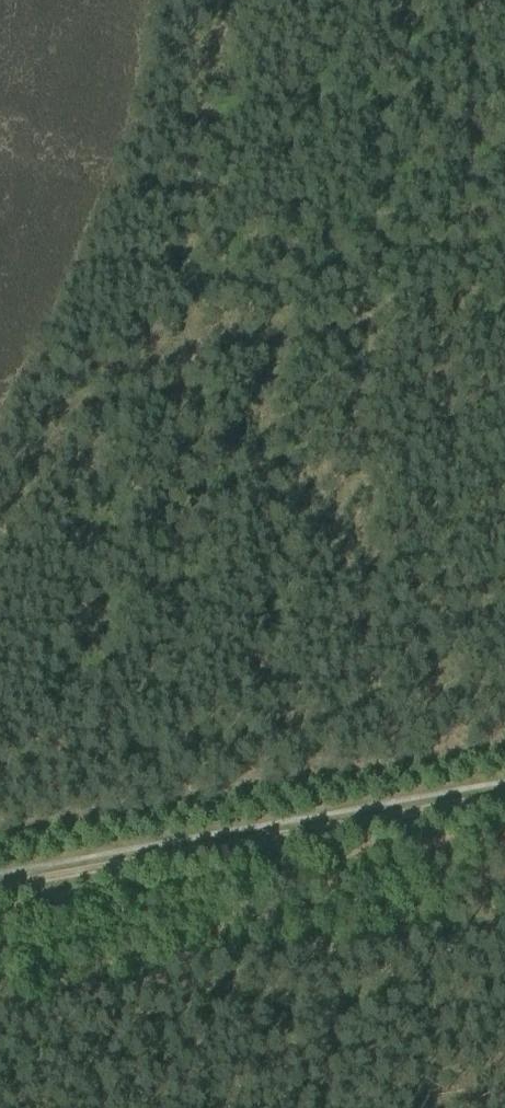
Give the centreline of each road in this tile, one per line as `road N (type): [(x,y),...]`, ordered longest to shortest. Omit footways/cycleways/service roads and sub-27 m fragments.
road 1 (track): [(0,884),(504,792)]

